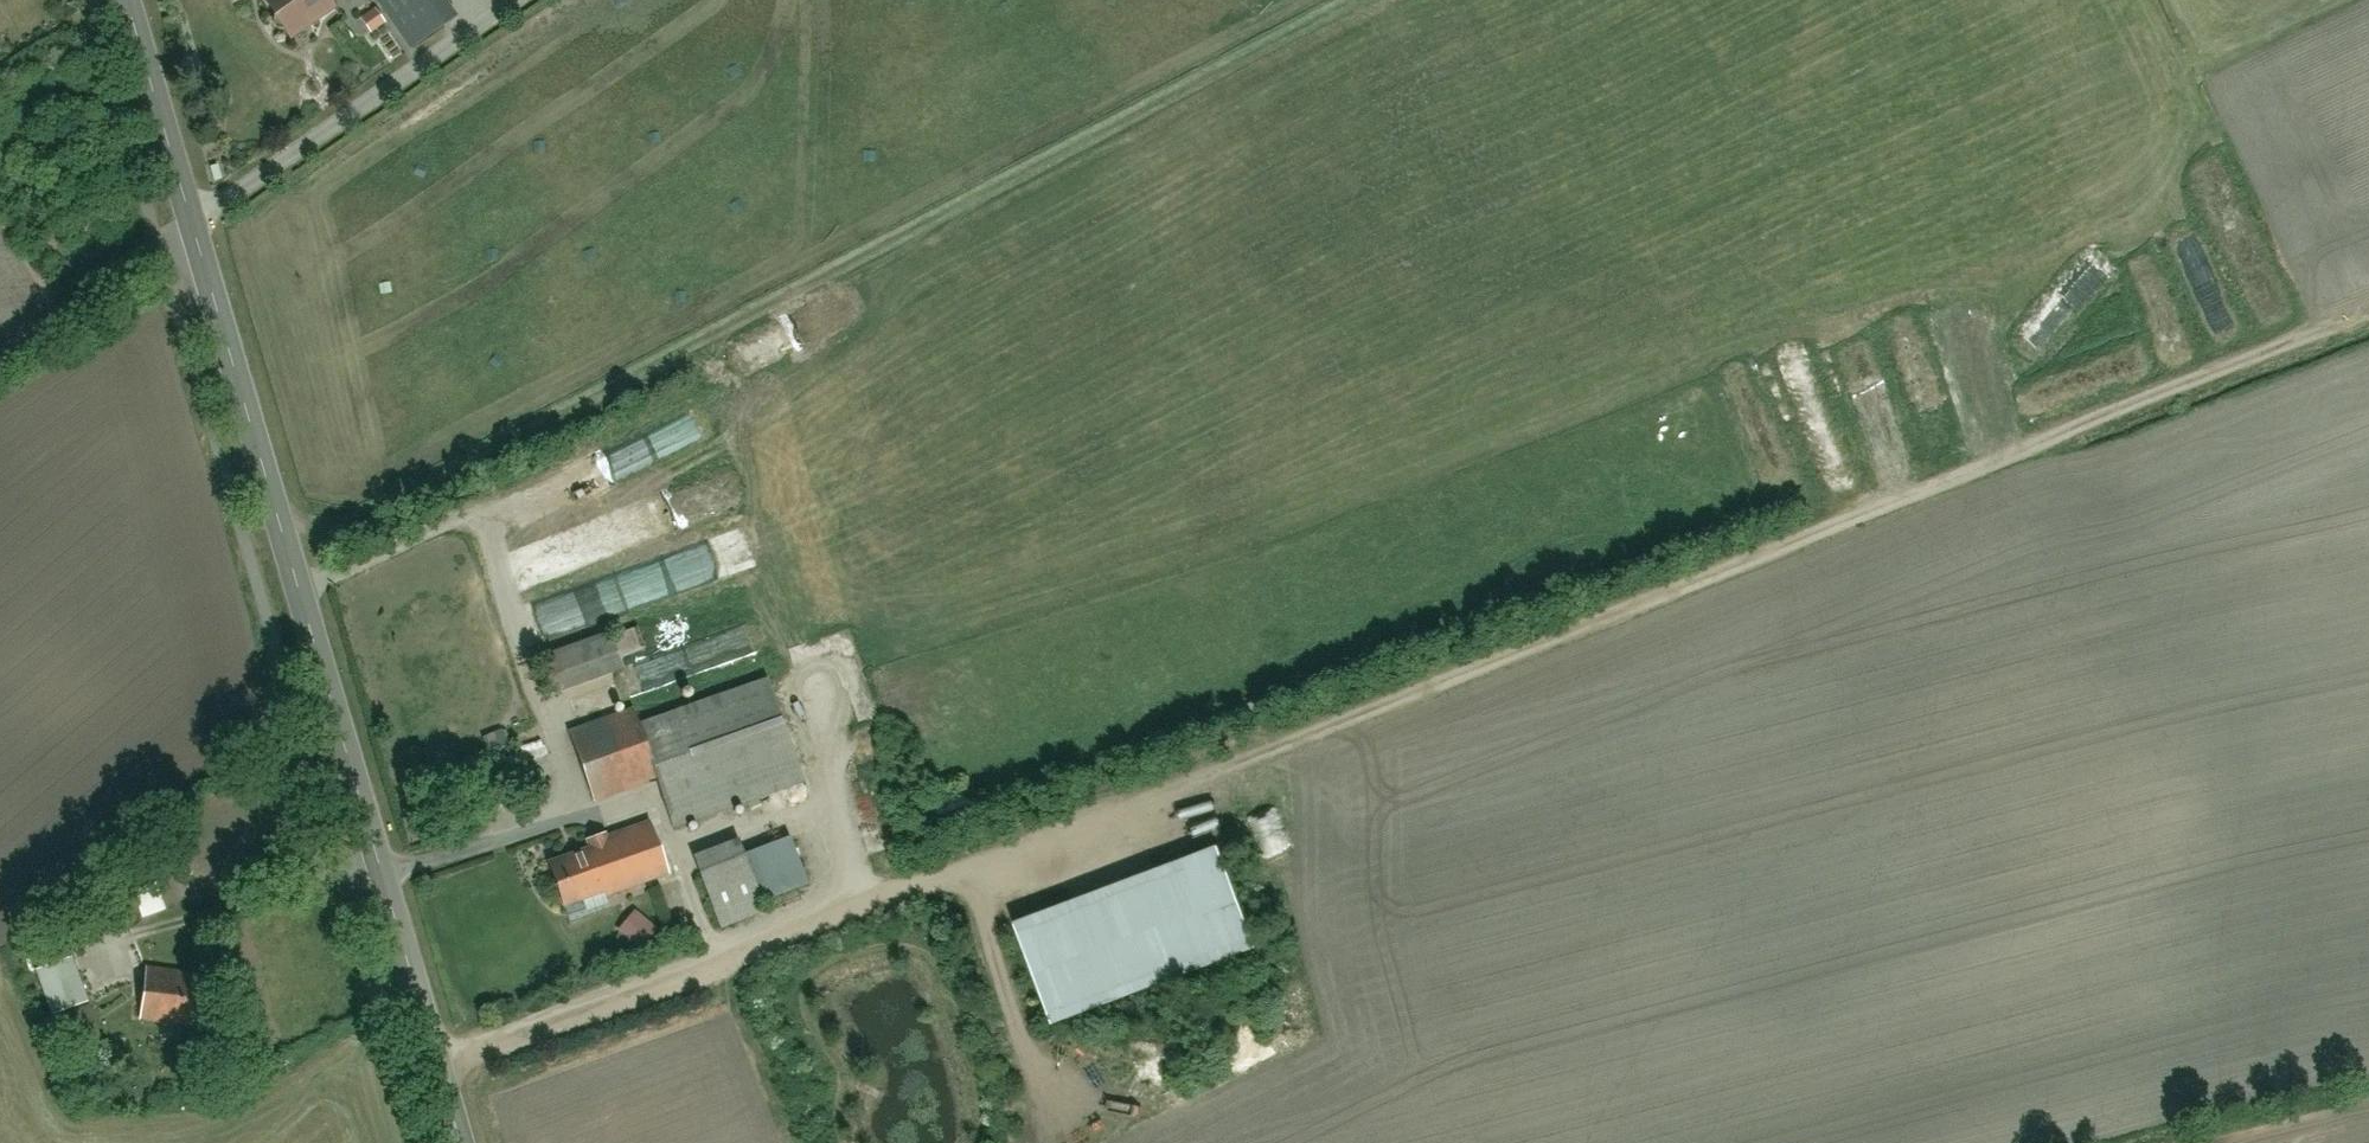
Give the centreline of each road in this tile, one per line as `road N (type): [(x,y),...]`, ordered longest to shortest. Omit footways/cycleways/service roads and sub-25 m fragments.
road 1 (track): [(2368,325),(1181,786)]
road 2 (tertiary): [(126,0),(460,1142)]

